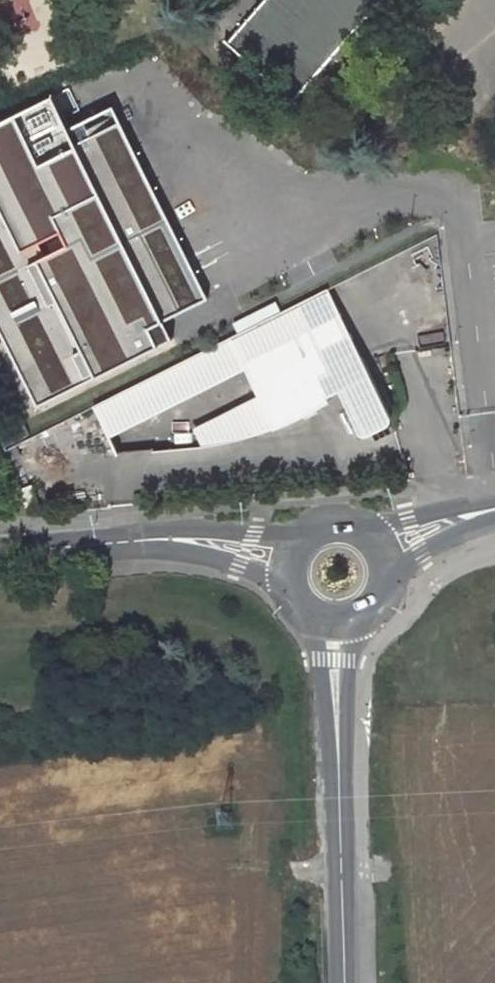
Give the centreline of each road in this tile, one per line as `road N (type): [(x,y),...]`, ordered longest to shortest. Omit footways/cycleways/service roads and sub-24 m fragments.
road 1 (unclassified): [(343,982),(341,620)]
road 2 (unclassified): [(286,559),(158,541),(0,553)]
road 3 (unclassified): [(379,543),(494,511)]
road 4 (unclassified): [(379,543),(347,520),(327,520),(308,527),(286,559)]

